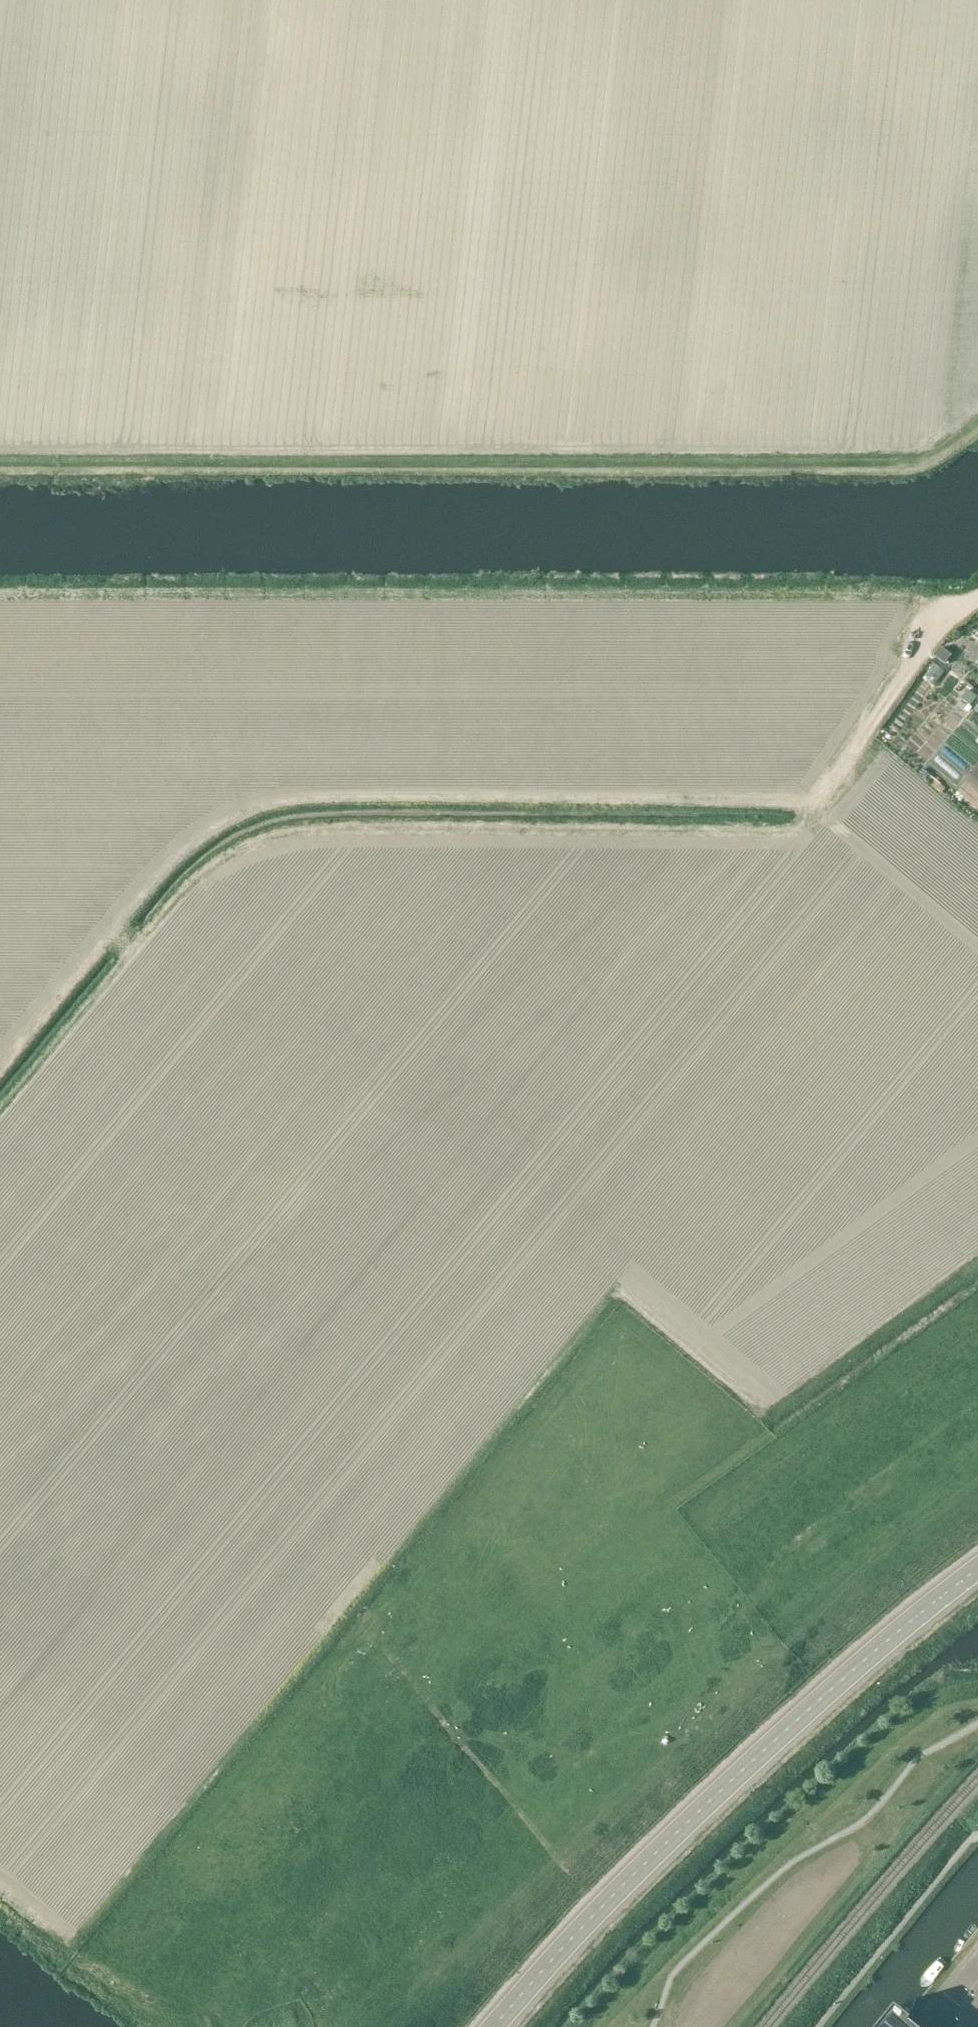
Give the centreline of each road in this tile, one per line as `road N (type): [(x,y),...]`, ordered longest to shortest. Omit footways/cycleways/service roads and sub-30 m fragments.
road 1 (primary): [(495,2026),(735,1778),(977,1570)]
road 2 (track): [(812,808),(940,627),(977,596)]

